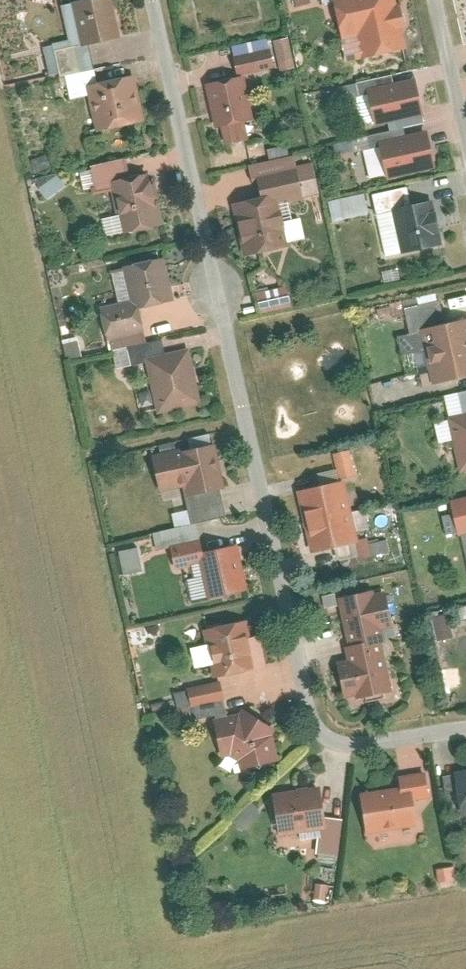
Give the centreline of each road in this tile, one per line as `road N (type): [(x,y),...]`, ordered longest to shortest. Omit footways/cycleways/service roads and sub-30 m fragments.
road 1 (residential): [(148,0),(302,707),(329,740),(465,725)]
road 2 (residential): [(465,158),(429,0)]

